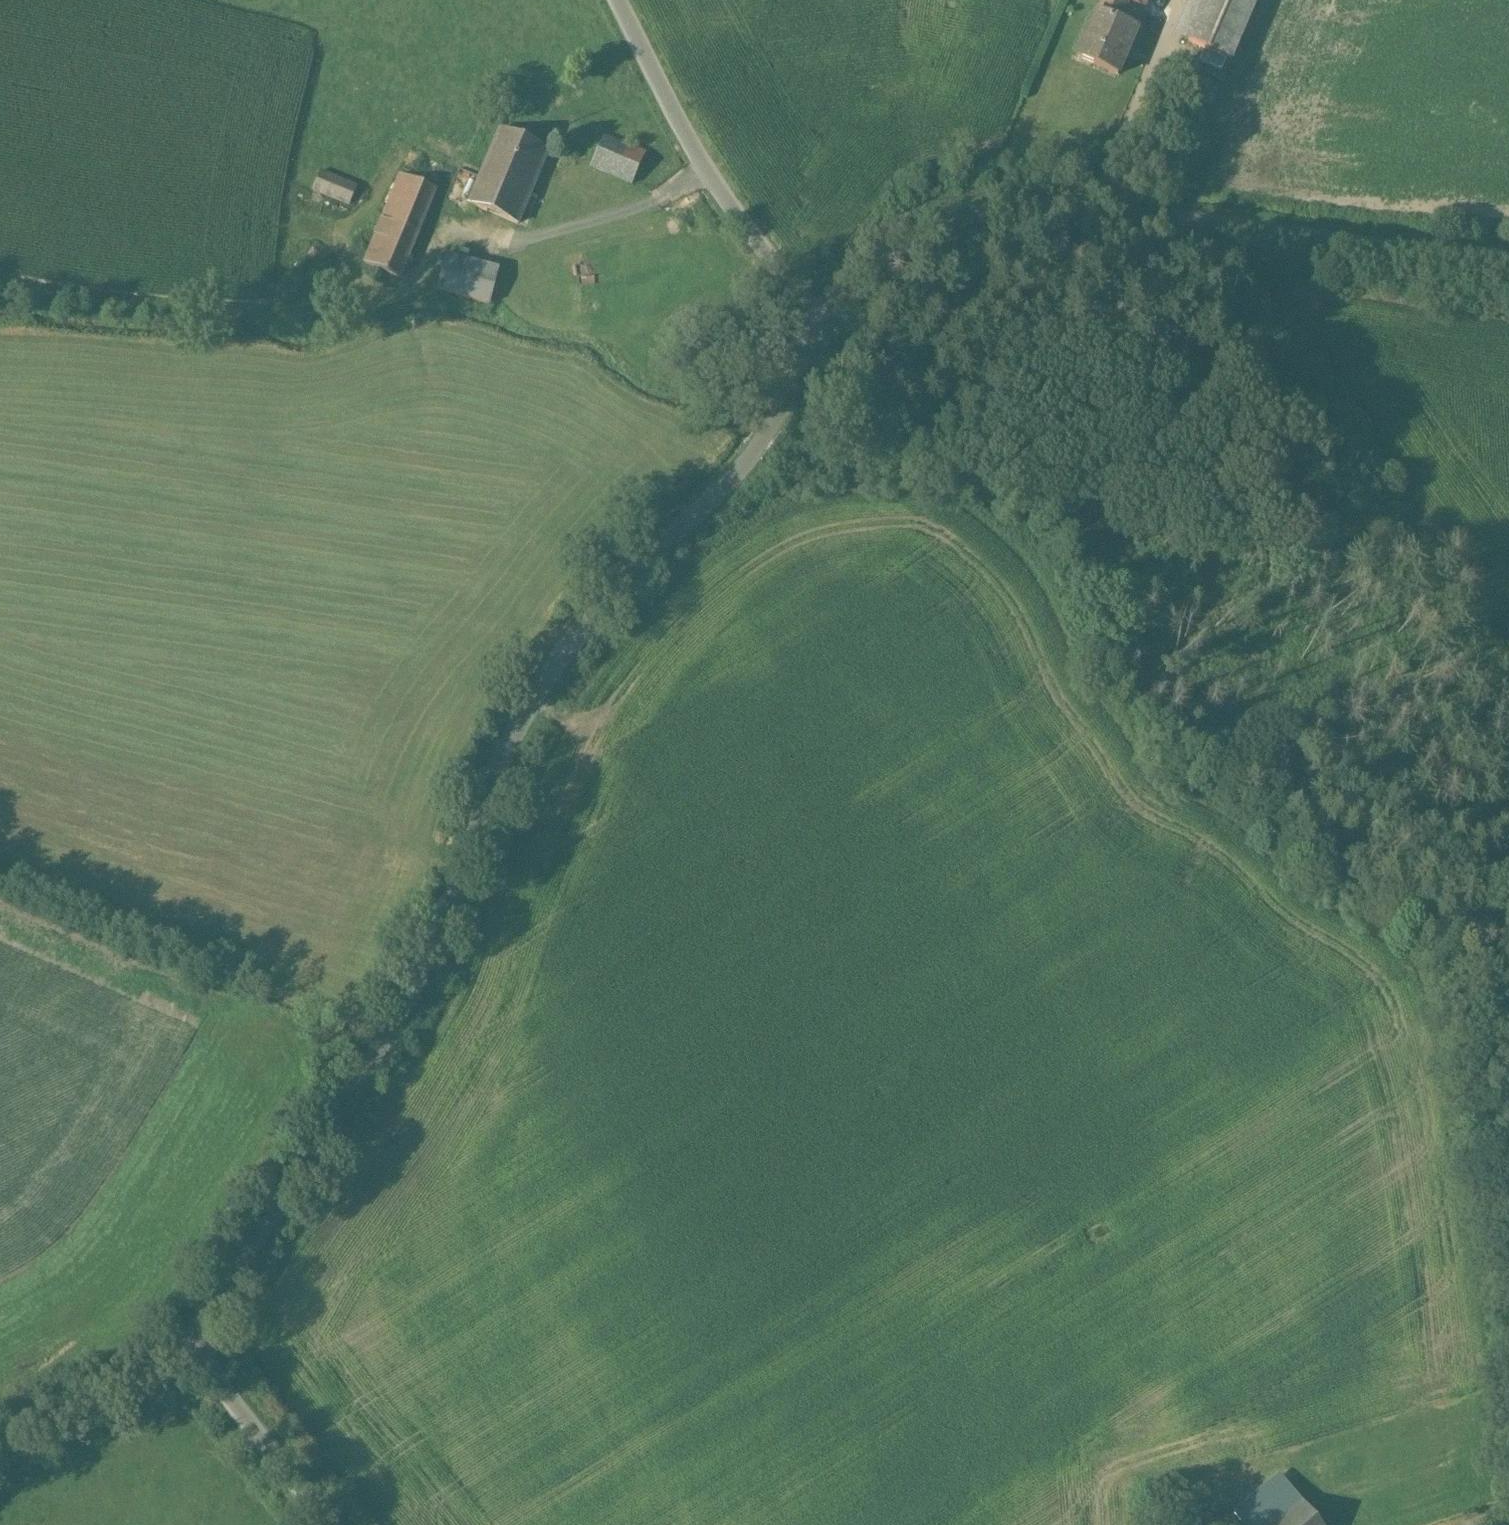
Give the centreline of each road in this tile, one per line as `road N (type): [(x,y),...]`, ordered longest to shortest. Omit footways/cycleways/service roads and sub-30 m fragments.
road 1 (residential): [(189,1343),(395,1014),(548,676),(651,540),(743,469),(828,329)]
road 2 (residential): [(828,329),(878,260),(916,233),(982,218),(1056,214),(1508,262)]
road 3 (unclassified): [(828,329),(708,171),(615,0)]
road 4 (unclassified): [(331,1524),(189,1343)]
road 5 (residential): [(0,1450),(120,1390),(189,1343)]

